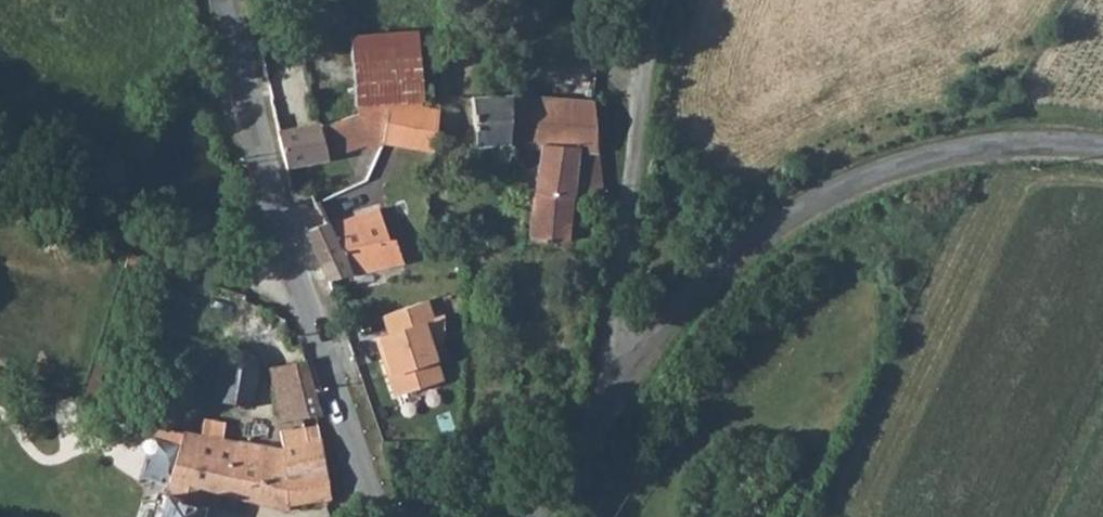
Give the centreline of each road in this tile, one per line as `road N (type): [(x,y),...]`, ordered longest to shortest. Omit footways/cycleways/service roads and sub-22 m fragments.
road 1 (unclassified): [(634,374),(690,298),(756,241),(834,192),(979,149),(1102,148)]
road 2 (tertiary): [(225,0),(275,196),(378,516)]
road 3 (track): [(0,159),(146,244),(304,287)]
road 4 (unclassified): [(646,75),(610,320),(617,352),(634,374)]
road 5 (unclassified): [(532,516),(634,374)]

